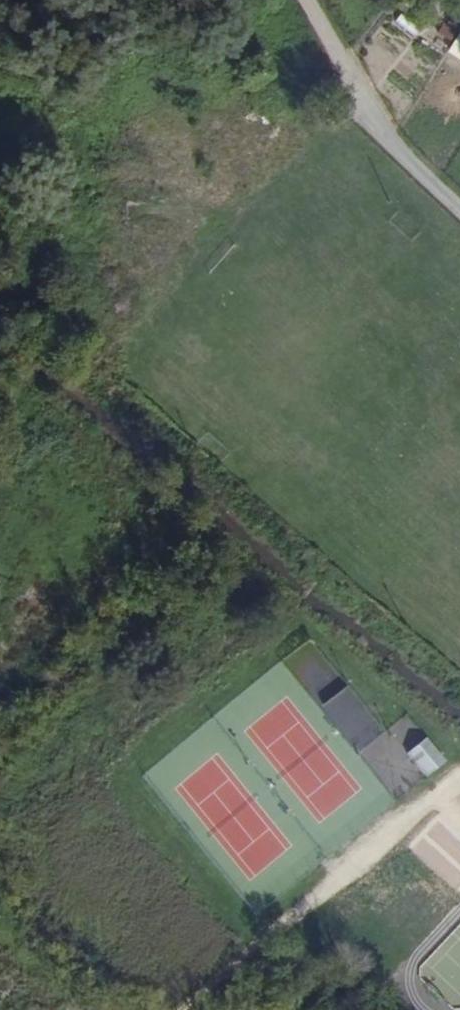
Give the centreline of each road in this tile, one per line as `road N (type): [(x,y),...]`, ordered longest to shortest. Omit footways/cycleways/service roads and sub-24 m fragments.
road 1 (unclassified): [(459,208),(388,141),(303,0)]

